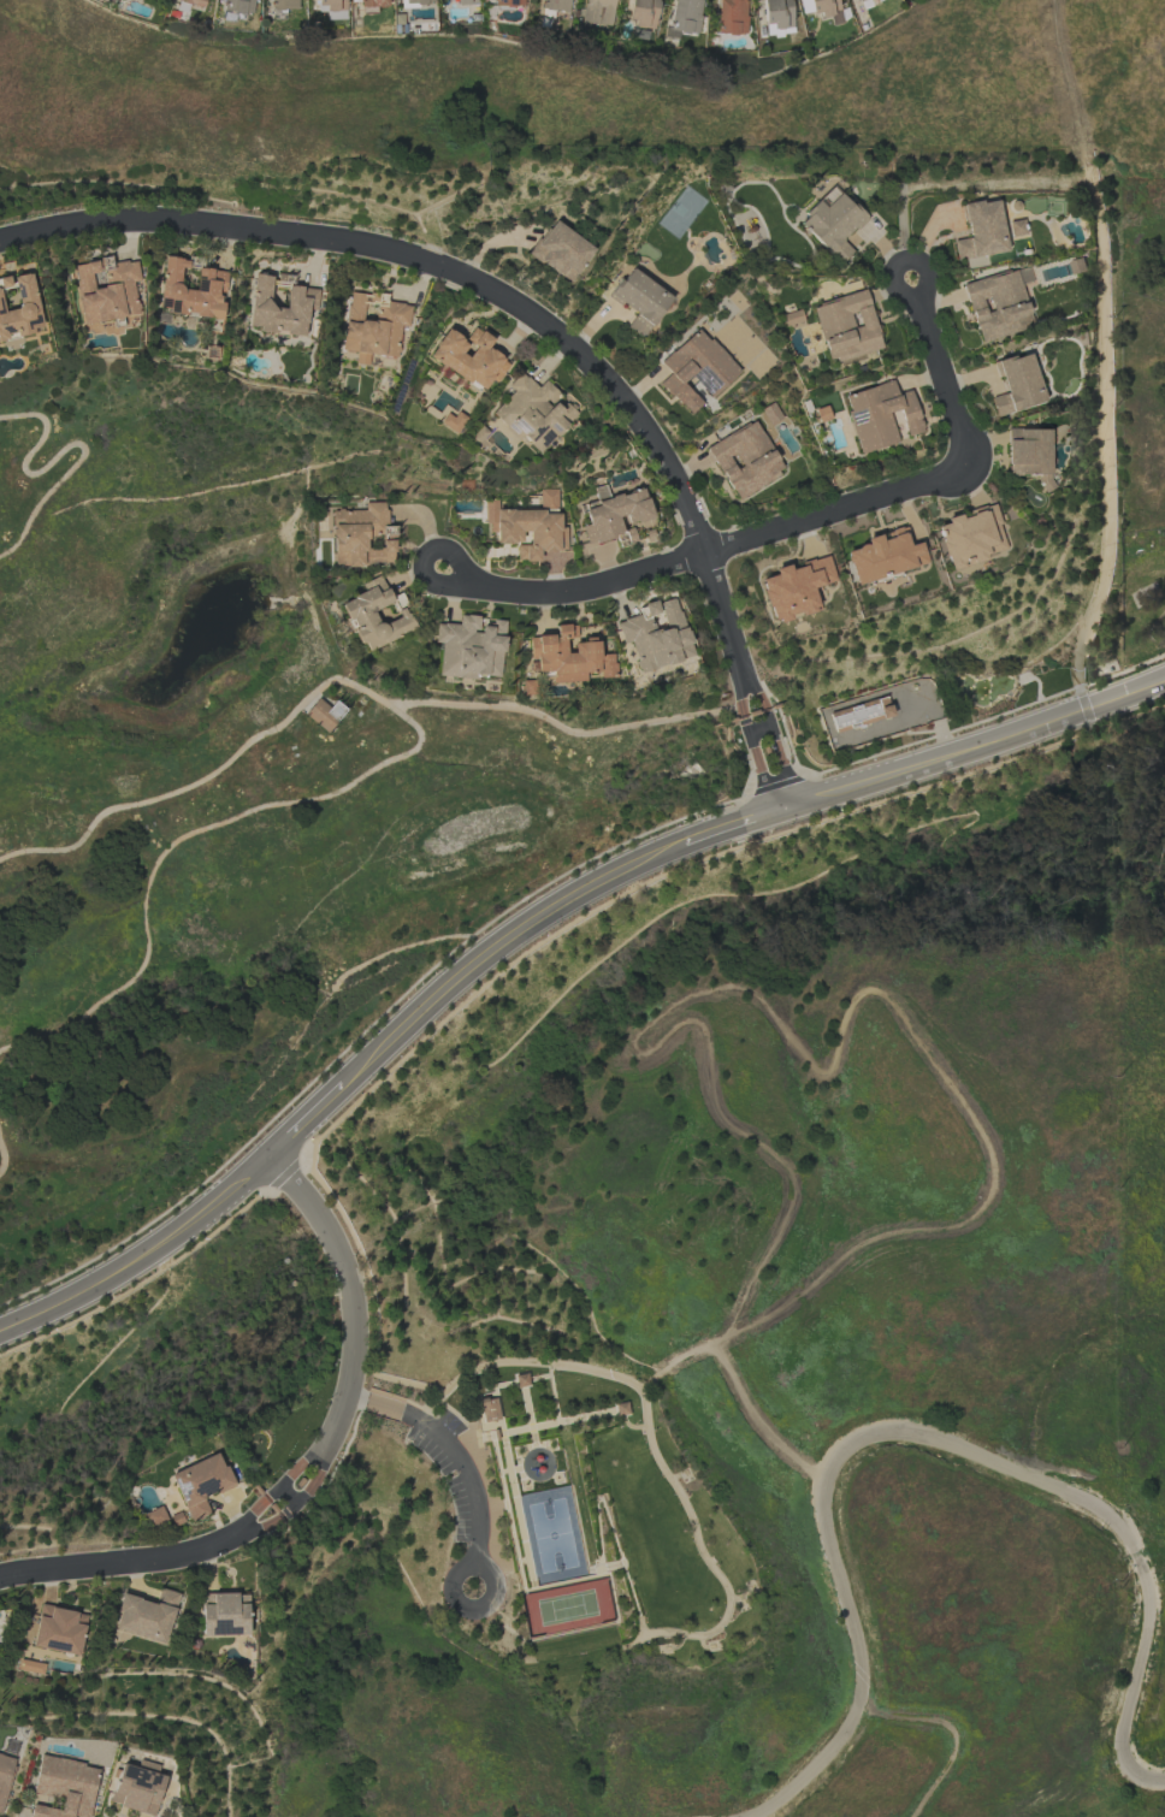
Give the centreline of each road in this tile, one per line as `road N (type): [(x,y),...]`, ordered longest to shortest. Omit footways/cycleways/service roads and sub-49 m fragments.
road 1 (residential): [(1164,682),(667,851),(590,884),(438,995),(137,1265),(0,1329)]
road 2 (residential): [(747,1816),(817,1769),(861,1697),(861,1658),(824,1509),(846,1445),(885,1430),(924,1432),(1112,1515),(1129,1534),(1151,1588),(1151,1616),(1122,1754),(1154,1782),(1164,1778)]
road 3 (residential): [(0,242),(168,219),(402,256),(453,272),(501,295),(603,378),(660,443),(706,557)]
road 4 (residential): [(0,1576),(200,1552),(268,1513),(314,1466),(344,1415),(354,1367),(347,1265),(320,1212),(267,1153)]
road 5 (residential): [(706,557),(970,466)]
road 6 (residential): [(439,568),(473,585),(557,596),(706,557)]
road 7 (residential): [(706,557),(787,813)]
road 8 (residential): [(348,1398),(388,1407),(453,1456),(473,1491),(483,1532),(479,1566)]
road 9 (track): [(851,1716),(952,1724),(964,1739),(911,1816)]
road 10 (residential): [(911,283),(970,466)]
road 11 (residential): [(466,1604),(483,1604),(492,1592),(479,1566),(463,1567),(454,1579),(466,1604)]

